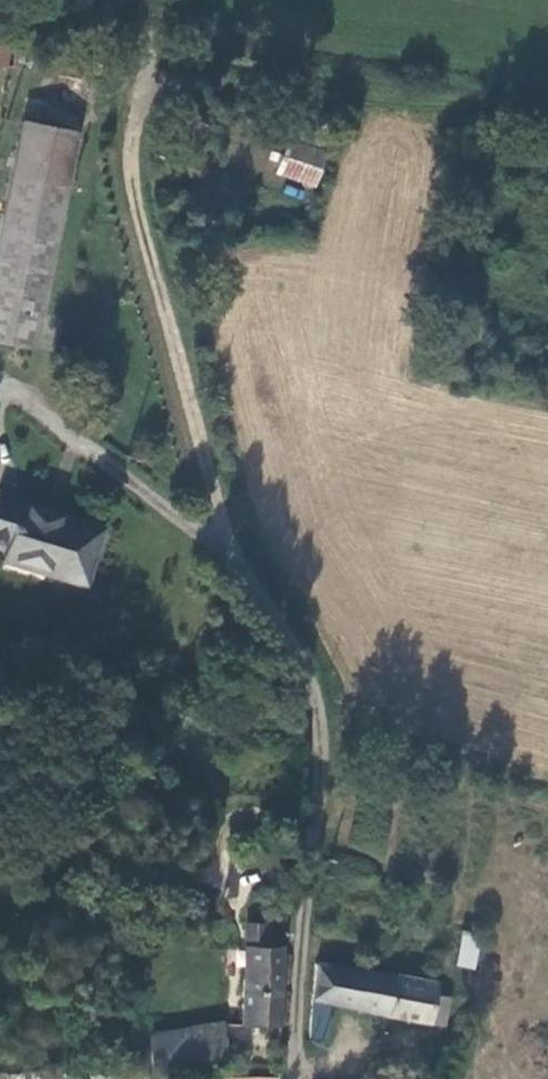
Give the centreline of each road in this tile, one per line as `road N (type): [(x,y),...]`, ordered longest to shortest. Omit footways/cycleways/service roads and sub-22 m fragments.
road 1 (track): [(0,382),(224,547),(130,180),(151,66)]
road 2 (unclassified): [(296,1078),(319,735),(275,616),(224,547)]
road 3 (track): [(151,66),(479,98),(547,117)]

